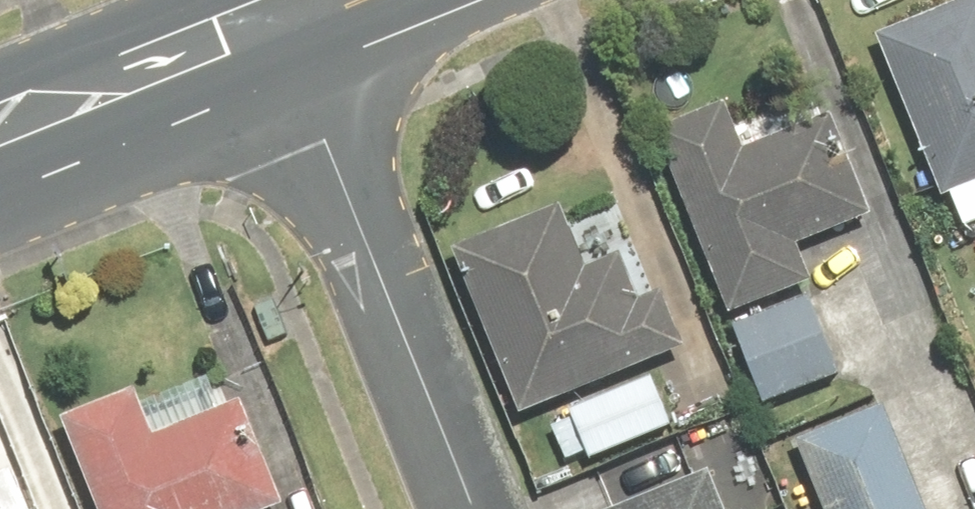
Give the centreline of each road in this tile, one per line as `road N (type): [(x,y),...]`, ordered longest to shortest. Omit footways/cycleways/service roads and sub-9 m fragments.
road 1 (residential): [(472,508),(275,31)]
road 2 (secondary): [(0,148),(275,31)]

